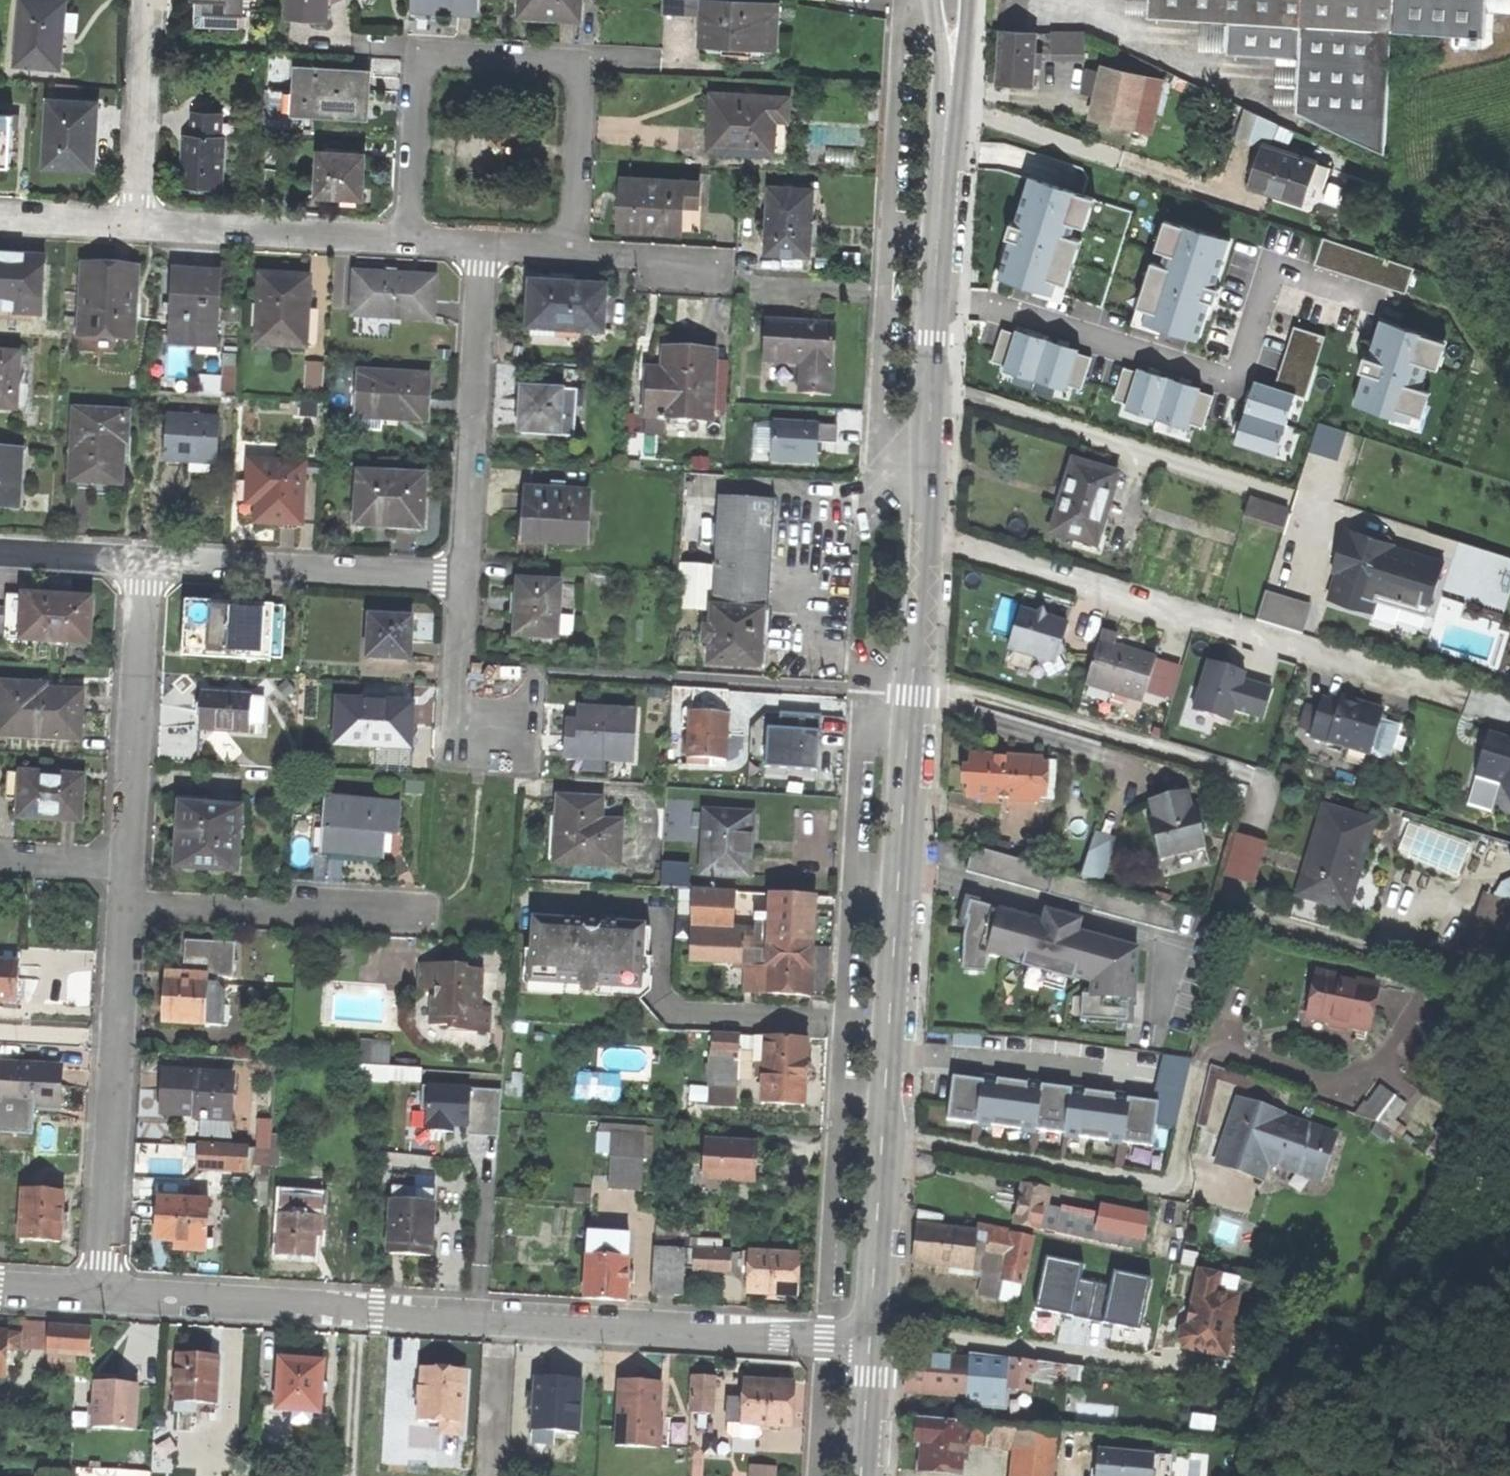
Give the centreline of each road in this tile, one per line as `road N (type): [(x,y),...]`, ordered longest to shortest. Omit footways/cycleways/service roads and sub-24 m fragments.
road 1 (secondary): [(869,1340),(934,293)]
road 2 (residential): [(869,1340),(505,1324),(102,1289)]
road 3 (residential): [(405,237),(416,53),(588,61),(579,250)]
road 4 (residential): [(934,293),(1227,375),(1245,357),(1267,290),(1278,278),(1372,299)]
road 5 (residential): [(102,1289),(125,904)]
road 6 (residential): [(482,243),(462,577)]
road 7 (residential): [(462,577),(144,562)]
road 8 (residential): [(127,862),(144,562)]
road 9 (residential): [(125,904),(421,917)]
road 10 (residential): [(133,222),(405,237)]
road 11 (residential): [(145,0),(133,222)]
road 12 (secondary): [(934,293),(952,84)]
road 13 (residential): [(462,577),(458,695),(488,733)]
road 14 (residential): [(144,562),(0,553)]
road 15 (secondary): [(861,1475),(869,1340)]
road 16 (residential): [(0,216),(133,222)]
road 17 (residential): [(127,862),(0,855)]
road 18 (residential): [(579,250),(702,269)]

